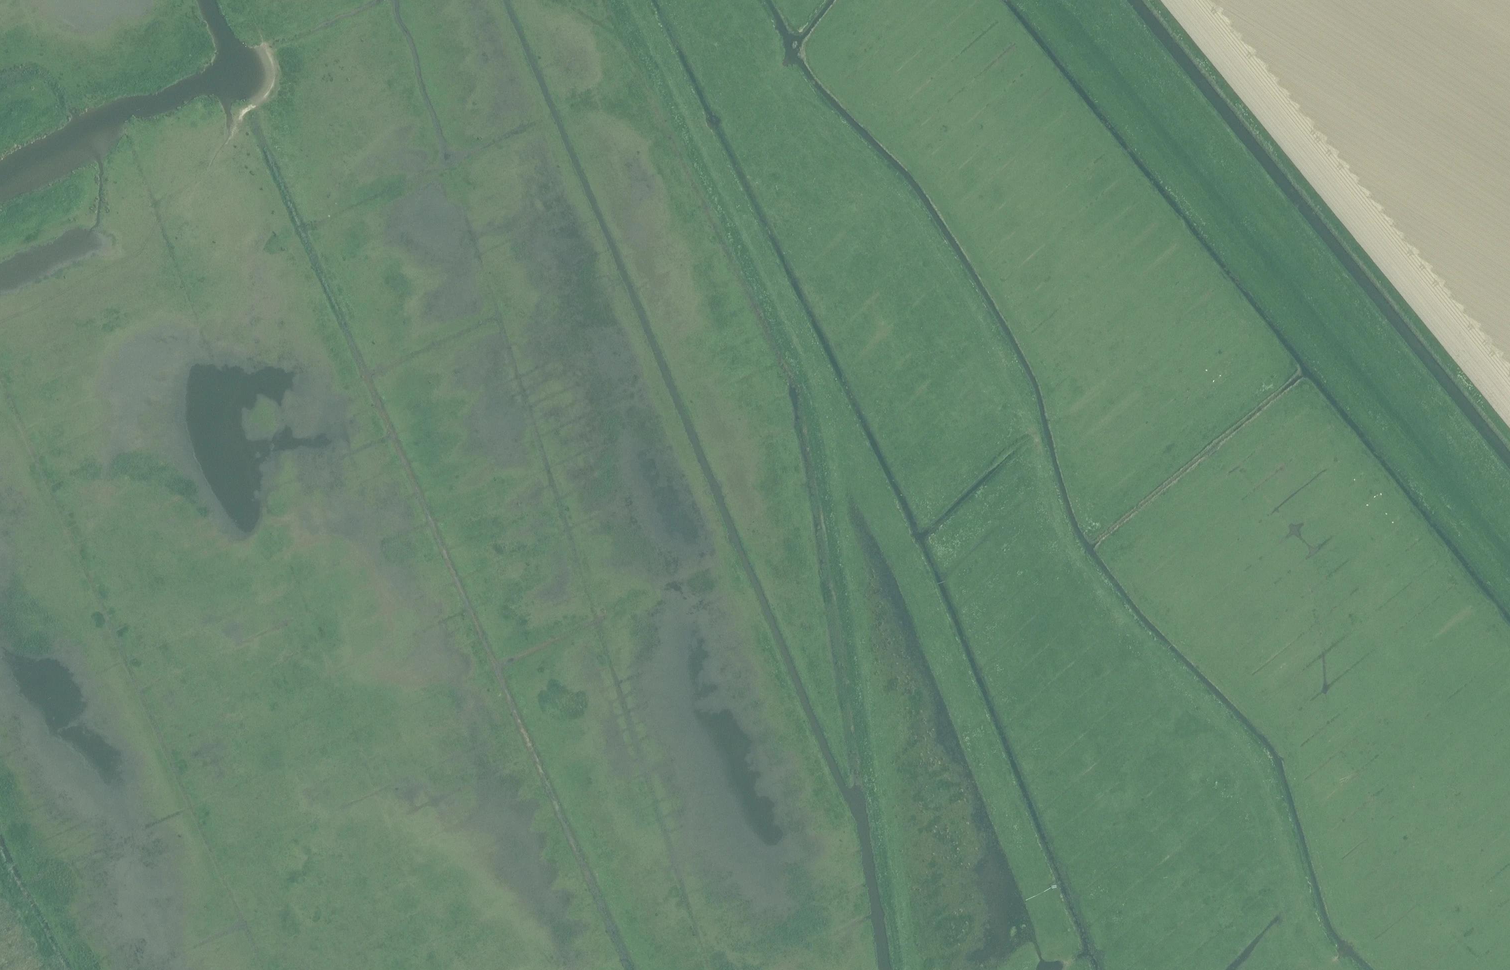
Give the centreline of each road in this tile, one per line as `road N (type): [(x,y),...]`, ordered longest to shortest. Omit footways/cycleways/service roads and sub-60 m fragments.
road 1 (track): [(1032,0),(1509,582)]

